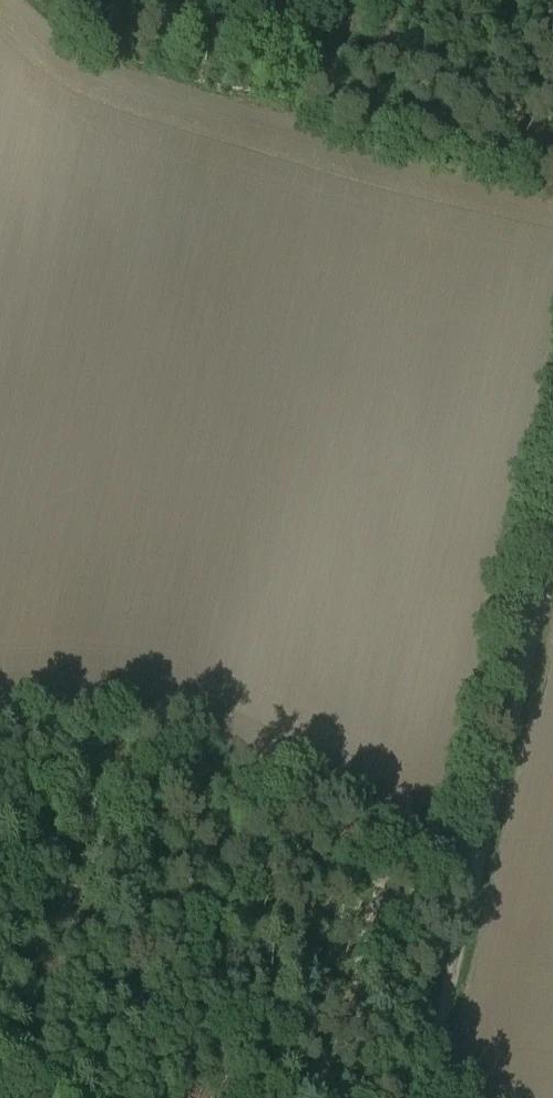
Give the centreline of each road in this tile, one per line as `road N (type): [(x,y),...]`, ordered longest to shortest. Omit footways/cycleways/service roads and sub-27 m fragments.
road 1 (track): [(552,603),(435,1097)]

